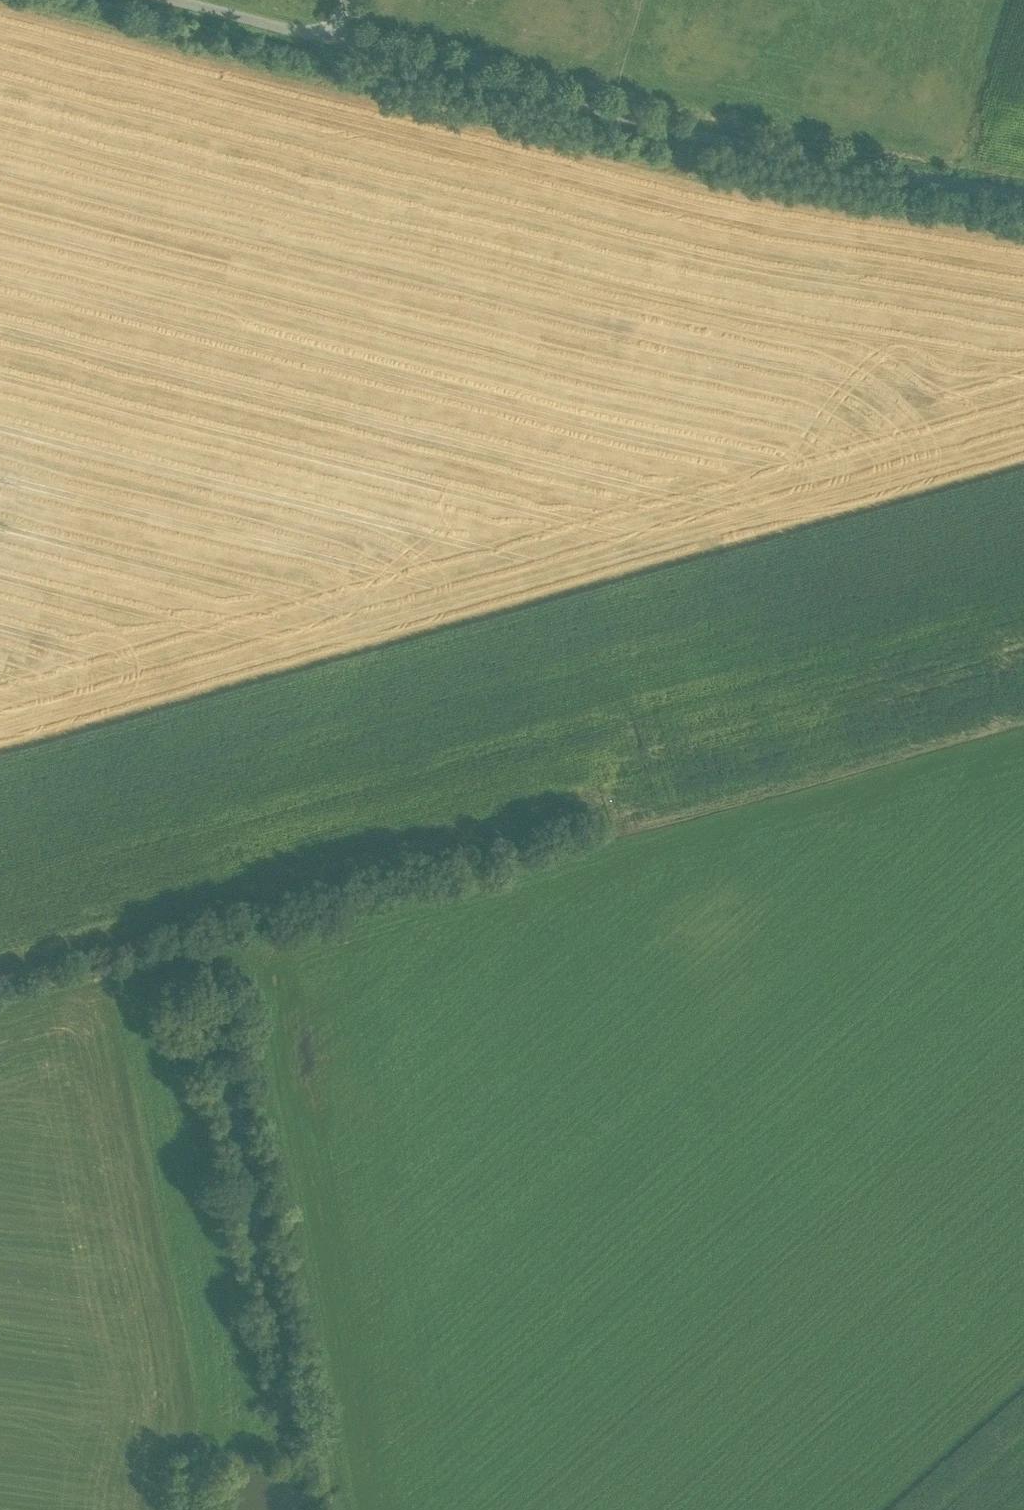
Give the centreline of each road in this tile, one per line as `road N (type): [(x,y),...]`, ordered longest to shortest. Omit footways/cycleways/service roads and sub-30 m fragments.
road 1 (unclassified): [(168,0),(699,136),(1023,197)]

